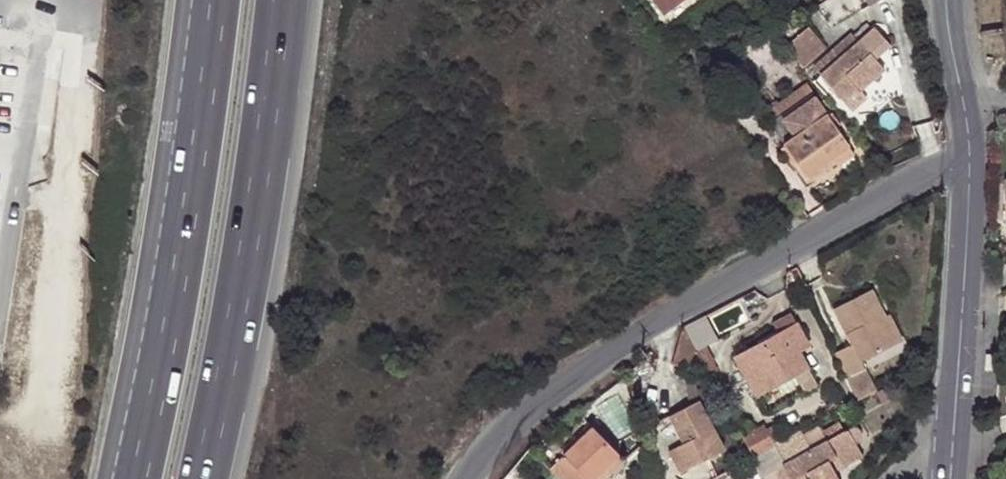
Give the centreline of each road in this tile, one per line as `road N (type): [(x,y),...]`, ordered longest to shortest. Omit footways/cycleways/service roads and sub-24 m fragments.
road 1 (unclassified): [(965,152),(647,324),(532,399),(498,433),(471,478)]
road 2 (motorway): [(202,478),(283,0)]
road 3 (motorway): [(210,0),(170,299),(136,478)]
road 4 (secondary): [(950,439),(965,152)]
road 5 (secondary): [(965,152),(945,0)]

